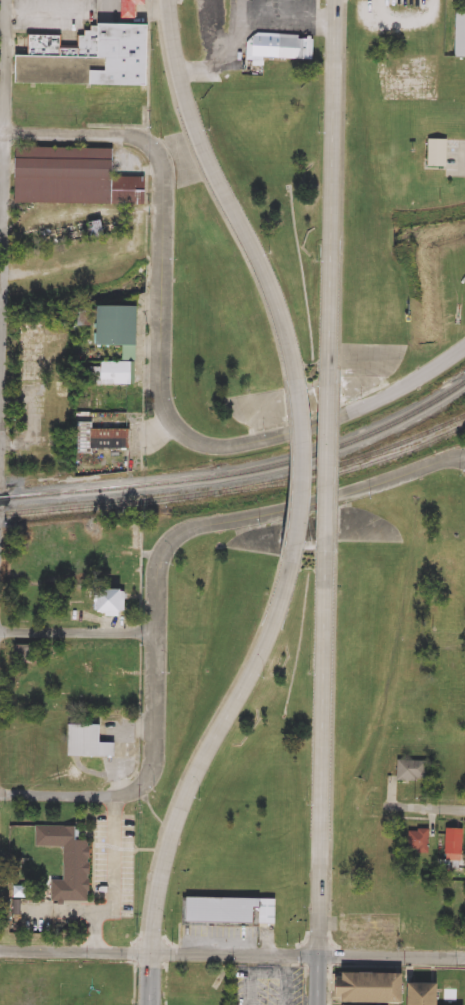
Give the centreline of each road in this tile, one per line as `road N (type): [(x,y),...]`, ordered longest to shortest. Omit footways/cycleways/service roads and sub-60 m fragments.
road 1 (residential): [(464,455),(361,491),(173,537),(155,584),(151,753),(141,785),(127,795)]
road 2 (residential): [(130,137),(161,159),(162,386),(178,431),(200,446),(260,443),(403,386)]
road 3 (primary): [(285,556),(266,640),(172,827),(150,1004)]
road 4 (residential): [(464,961),(0,953)]
road 5 (primary): [(319,1004),(319,546)]
road 6 (primary): [(167,0),(182,97),(264,295),(290,384)]
road 7 (residential): [(0,380),(7,0)]
road 8 (primary): [(326,349),(333,0)]
road 9 (primary): [(319,546),(326,349)]
road 10 (primary): [(290,384),(295,462),(285,556)]
road 11 (residential): [(154,636),(0,637)]
road 12 (residential): [(130,137),(0,135)]
road 13 (residential): [(127,795),(0,795)]

